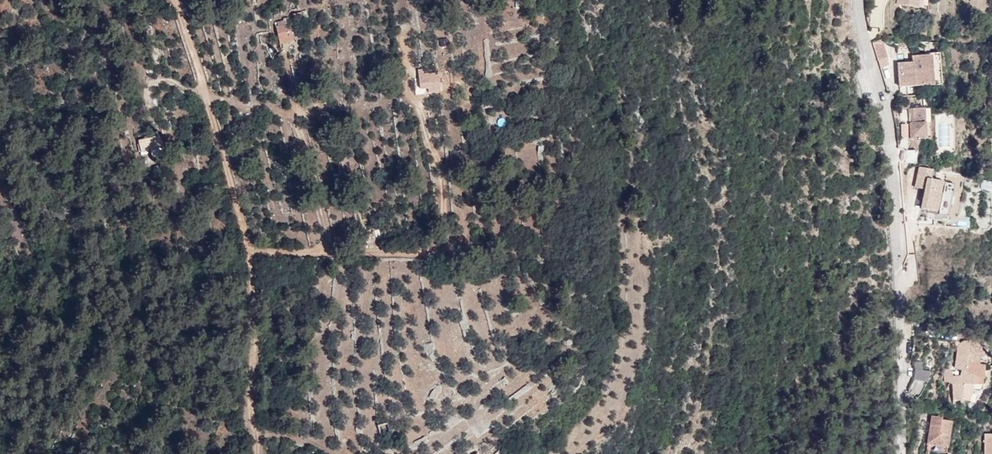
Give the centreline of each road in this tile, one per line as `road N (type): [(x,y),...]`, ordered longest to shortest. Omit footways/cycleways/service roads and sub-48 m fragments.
road 1 (unclassified): [(175,0),(249,249),(258,453)]
road 2 (unclassified): [(901,453),(888,132),(858,0)]

